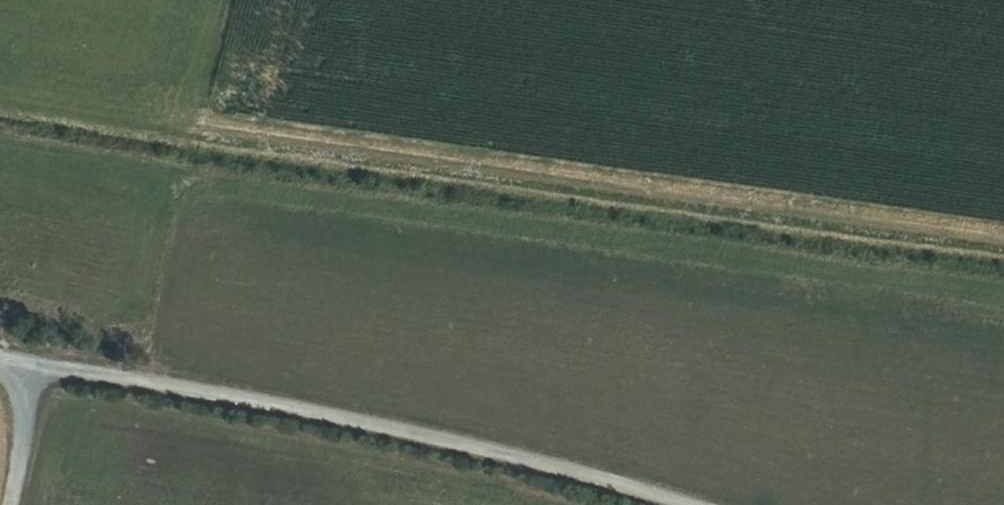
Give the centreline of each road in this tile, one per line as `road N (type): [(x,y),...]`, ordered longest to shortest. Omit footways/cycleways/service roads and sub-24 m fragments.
road 1 (track): [(205,134),(1003,239)]
road 2 (track): [(0,360),(267,404),(689,504)]
road 3 (track): [(11,504),(35,367)]

